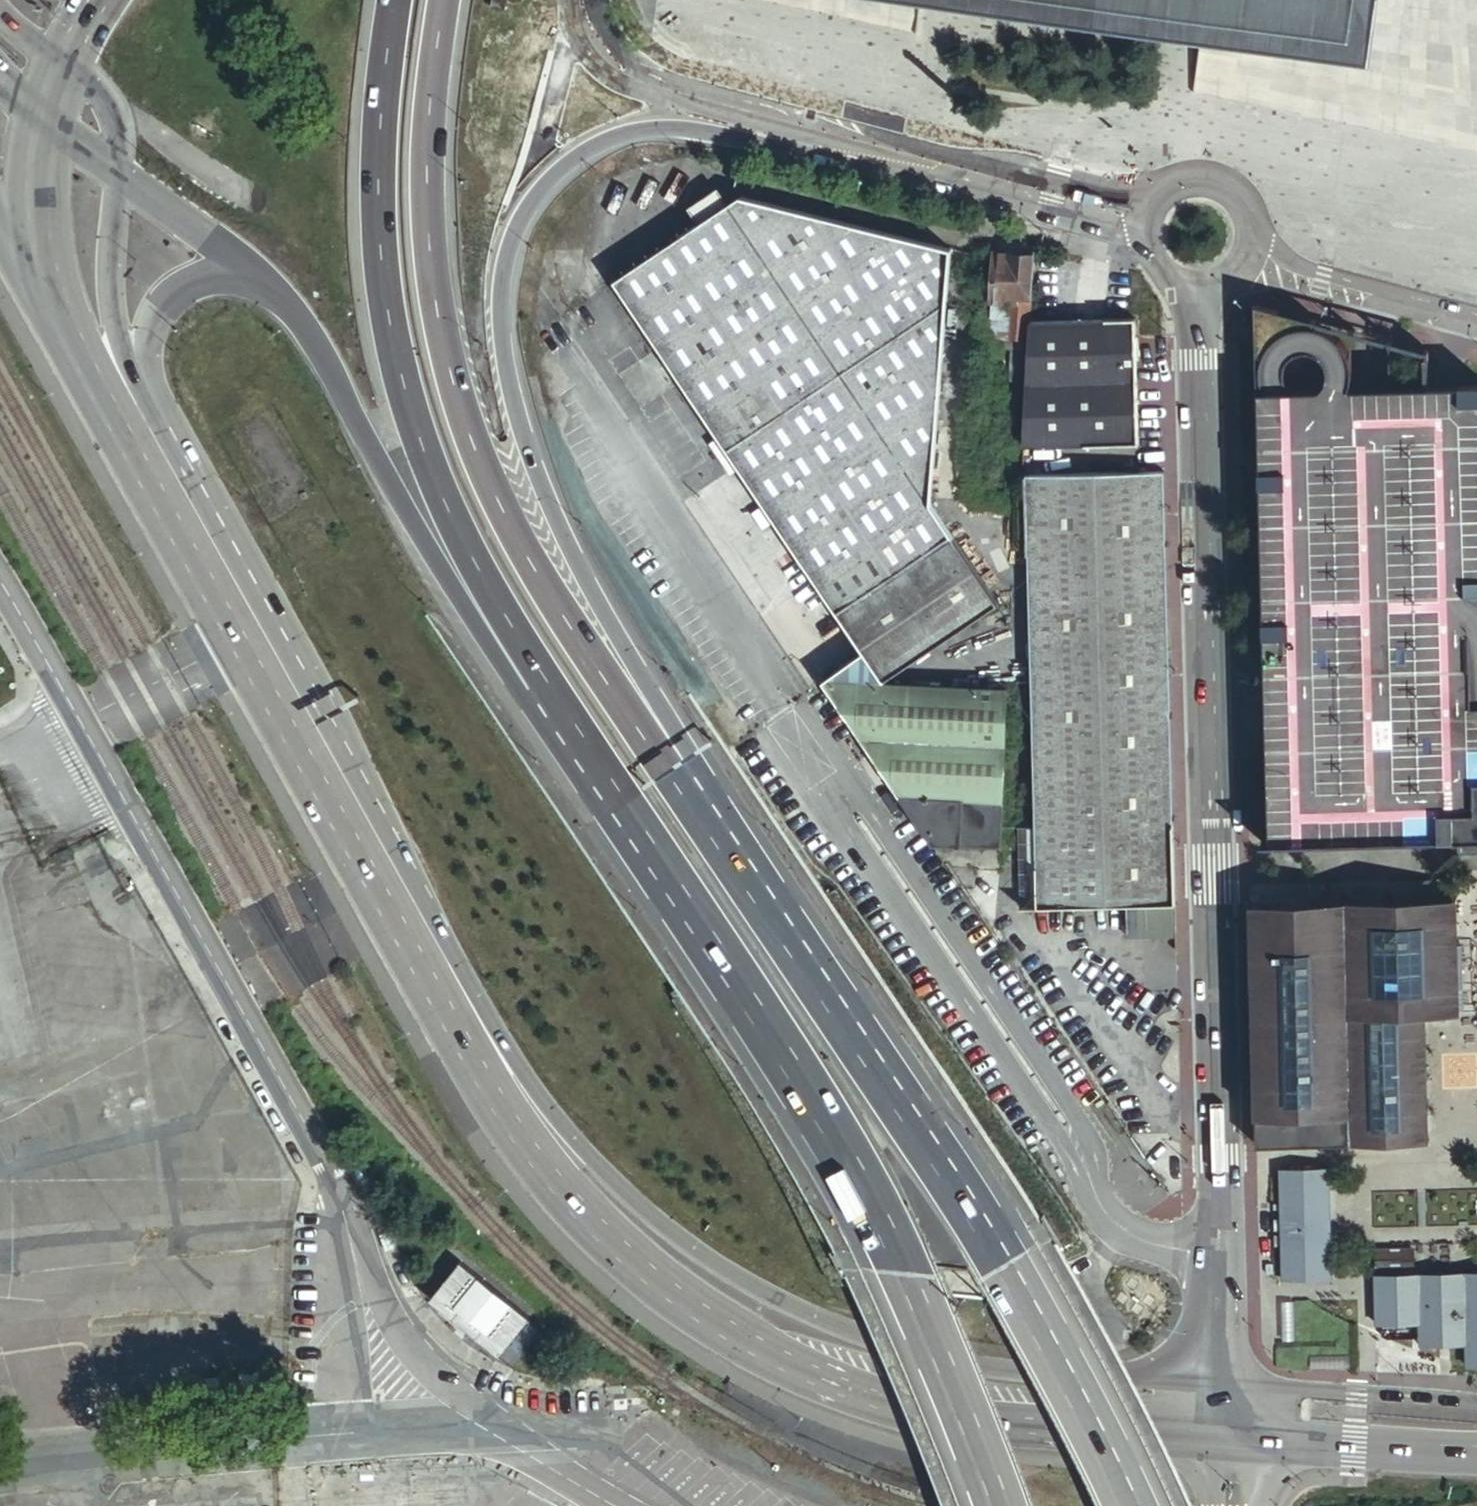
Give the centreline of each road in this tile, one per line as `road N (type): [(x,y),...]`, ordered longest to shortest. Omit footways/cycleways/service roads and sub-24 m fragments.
road 1 (unclassified): [(1203,288),(1222,1384)]
road 2 (trunk): [(686,783),(693,754),(593,593),(545,498),(506,371),(500,276),(537,191),(583,150),(615,134),(665,127),(829,151)]
road 3 (trunk): [(561,718),(883,1218),(1006,1505)]
road 4 (trunk): [(1144,1505),(1022,1272),(686,783)]
road 5 (primary): [(251,633),(557,1159),(615,1218),(748,1315)]
road 6 (trunk): [(686,783),(666,771),(552,600),(471,432),(442,332),(428,224),(428,106),(440,0)]
road 7 (unclassified): [(72,721),(330,1183),(406,1429)]
road 8 (trunk): [(397,0),(380,103),(379,241),(406,408),(475,564),(561,718)]
road 9 (trunk): [(266,281),(316,338),(432,556),(520,684),(561,718)]
road 10 (primary): [(748,1315),(781,1356),(930,1405),(1230,1437)]
road 11 (primary): [(1222,1384),(1006,1370),(833,1326),(748,1315)]
road 12 (unclassified): [(0,1464),(406,1429)]
road 13 (unclassified): [(829,151),(1080,219),(1126,237),(1143,253)]
road 14 (primary): [(1476,1402),(1222,1384)]
road 15 (primary): [(45,116),(36,181),(41,243),(82,359)]
road 16 (primary): [(1230,1437),(1476,1454)]
road 17 (residential): [(1476,316),(1289,260),(1251,230)]
road 18 (secondary): [(149,396),(111,304),(118,174)]
road 19 (unclassified): [(406,1429),(493,1436),(615,1505)]
road 20 (primary): [(147,439),(251,633)]
road 21 (trunk): [(149,396),(147,334),(164,297),(214,274),(266,281)]
road 22 (unclassified): [(251,633),(72,721)]
road 23 (unclassified): [(1251,230),(1237,195),(1203,178),(1184,178),(1152,198),(1143,215),(1143,253)]
road 24 (trunk): [(118,174),(266,281)]
road 25 (primary): [(0,222),(82,359)]
road 26 (unclassified): [(0,591),(72,721)]
road 27 (secondary): [(118,174),(110,103),(61,64)]

